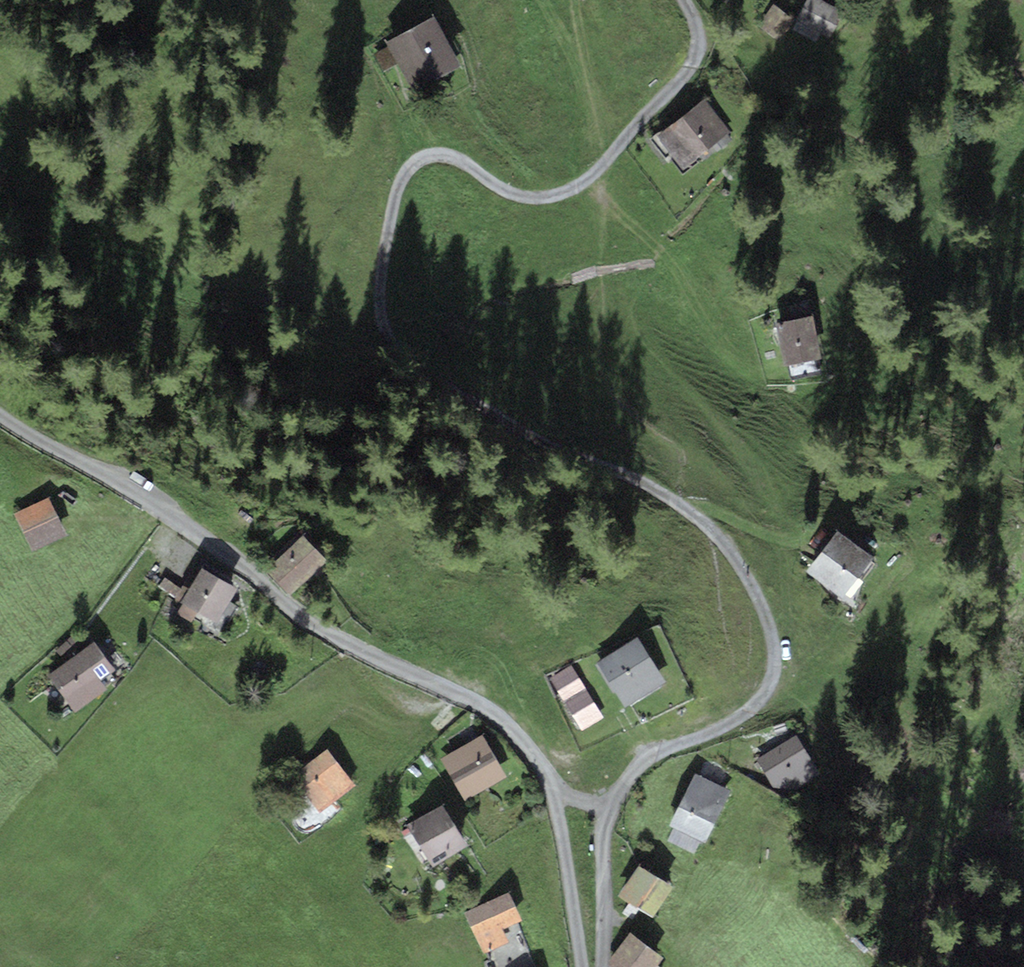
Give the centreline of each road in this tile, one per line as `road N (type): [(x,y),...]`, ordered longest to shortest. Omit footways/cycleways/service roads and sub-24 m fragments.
road 1 (residential): [(600,805),(661,750),(749,711),(769,687),(772,642),(764,610),(744,575),(675,502),(414,374),(384,341),(376,286),(396,187),(414,160),(462,163),(530,198),(581,184),(685,73),(697,47),(685,0)]
road 2 (residential): [(0,417),(140,492),(294,616),(413,687),(502,727),(552,789)]
road 3 (residential): [(552,789),(580,966)]
road 4 (residential): [(596,966),(600,805)]

